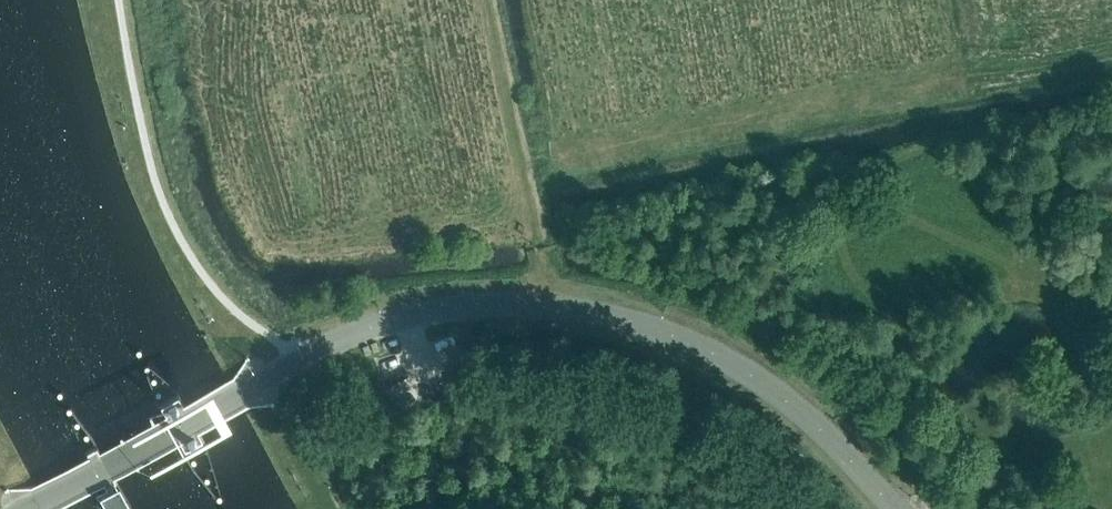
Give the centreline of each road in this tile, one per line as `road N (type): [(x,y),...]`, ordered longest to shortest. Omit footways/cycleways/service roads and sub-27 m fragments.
road 1 (unclassified): [(26,508),(333,343),(427,312),(504,306),(587,311),(702,348),(807,418),(898,508)]
road 2 (track): [(1111,46),(521,169)]
road 3 (track): [(554,307),(488,0)]

